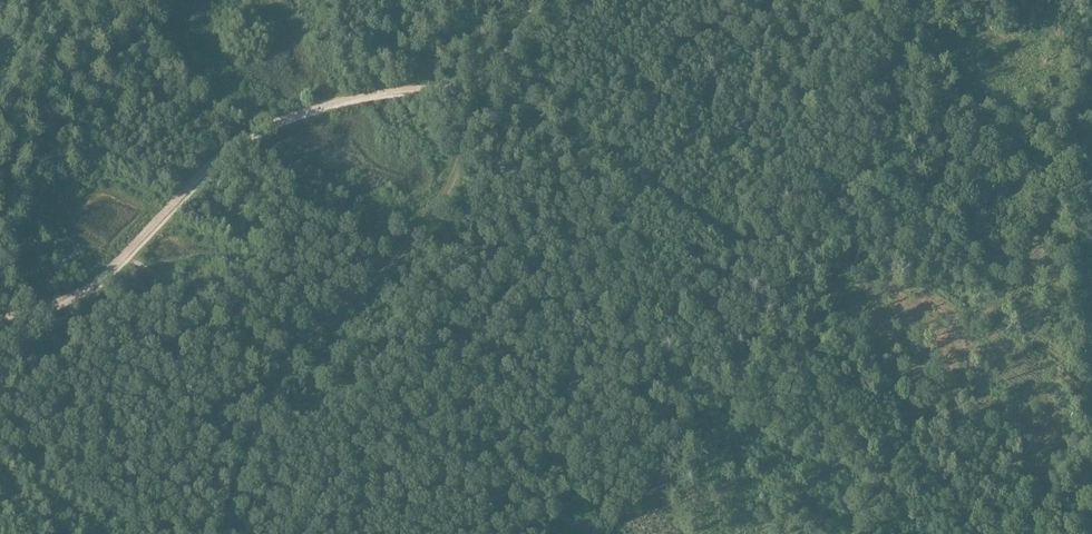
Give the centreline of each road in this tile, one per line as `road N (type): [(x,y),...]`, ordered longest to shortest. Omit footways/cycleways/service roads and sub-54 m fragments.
road 1 (track): [(485,88),(713,235),(746,246),(1091,184)]
road 2 (track): [(0,317),(64,301),(93,284),(216,160),(281,118),(380,91),(485,88)]
road 3 (track): [(130,259),(379,433),(533,498),(590,533)]
road 4 (track): [(485,88),(423,228),(279,378),(245,452),(226,533)]
road 5 (track): [(851,533),(1062,195)]

